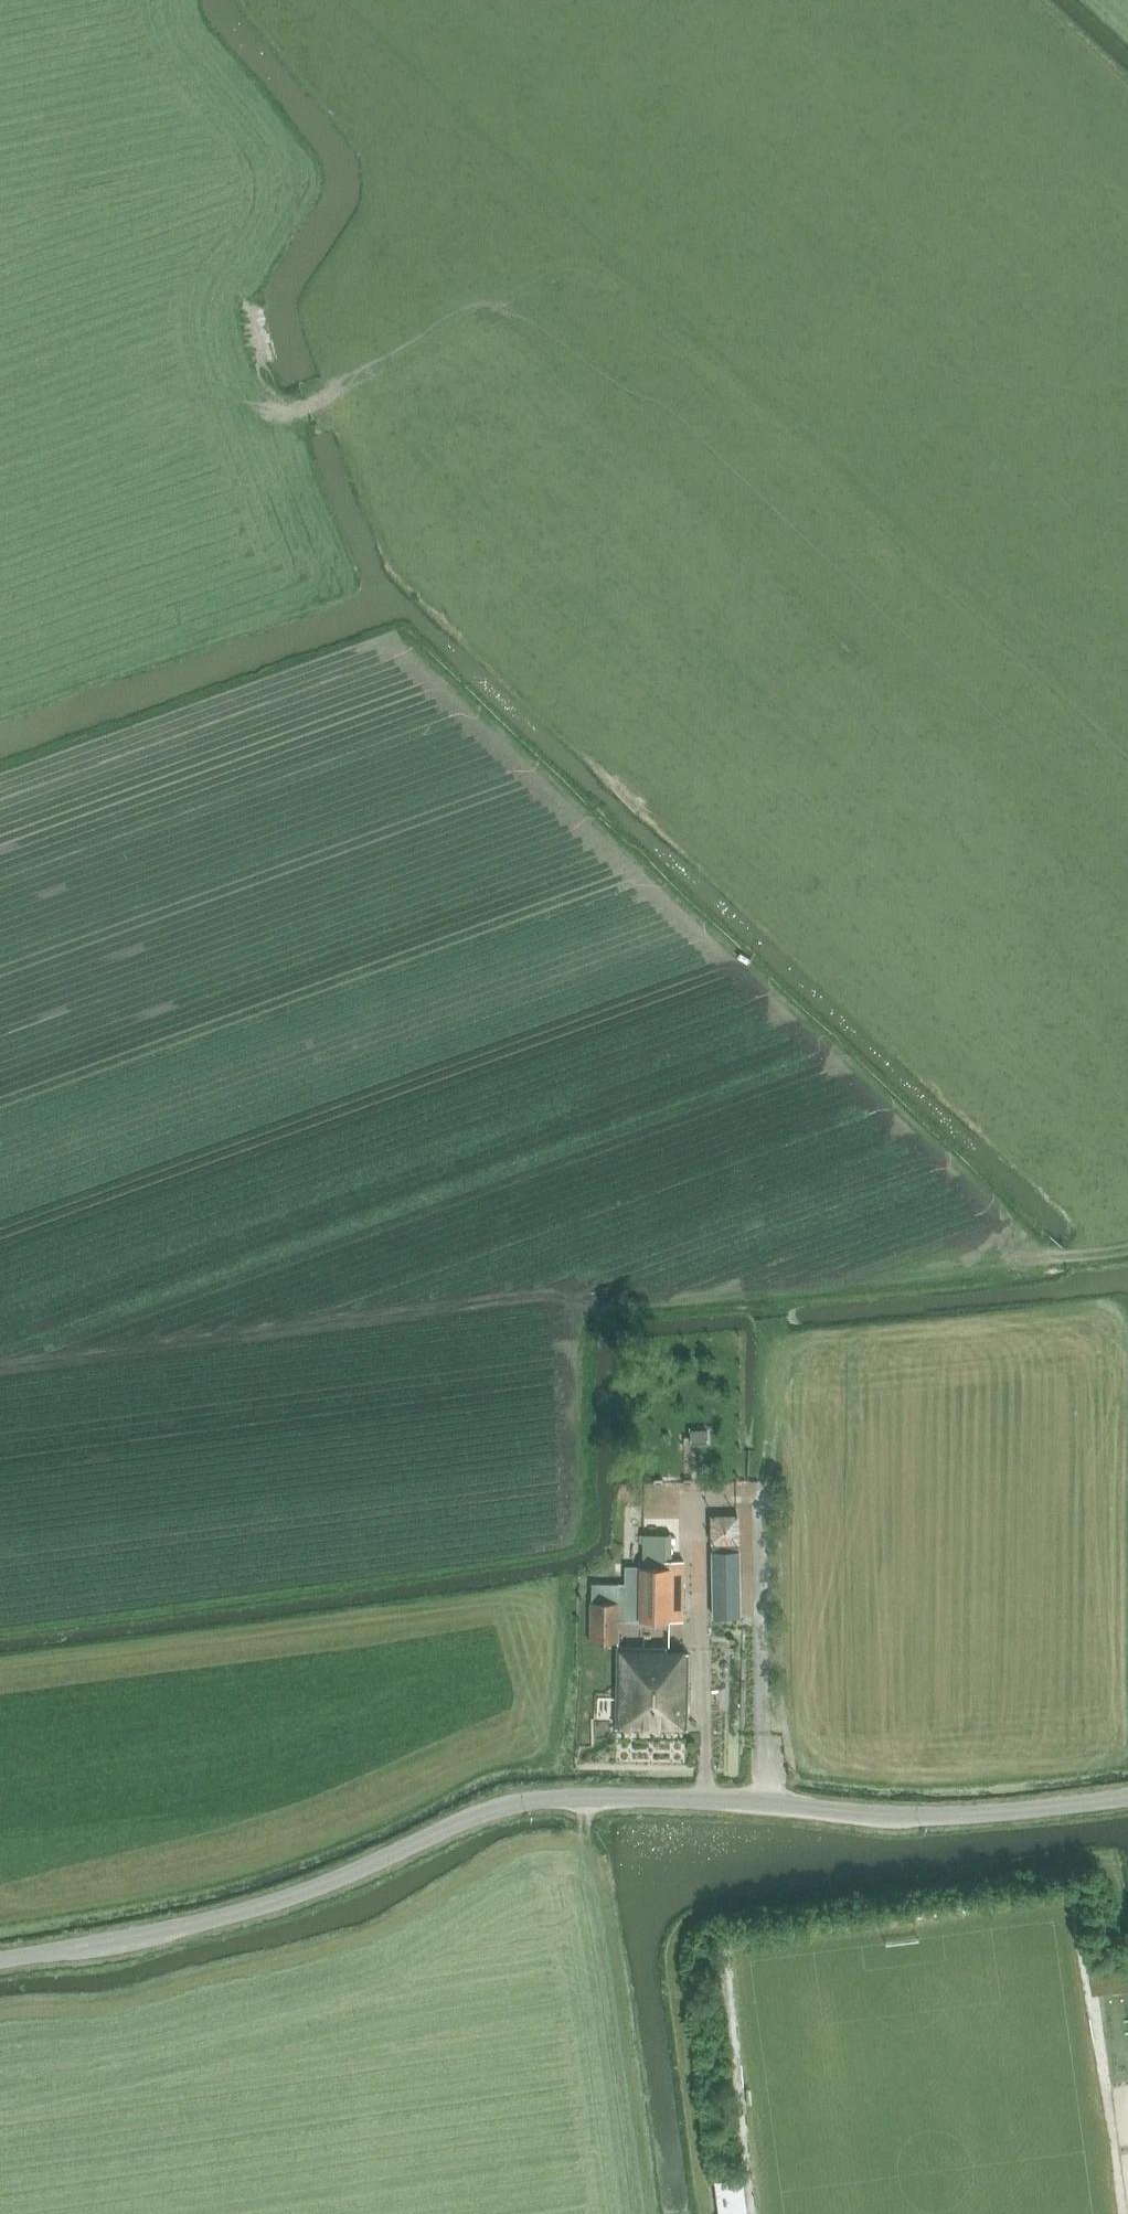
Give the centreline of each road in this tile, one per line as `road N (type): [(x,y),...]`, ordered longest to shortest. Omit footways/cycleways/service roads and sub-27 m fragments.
road 1 (tertiary): [(0,1960),(227,1917),(375,1864),(476,1816),(542,1798),(751,1801),(919,1817),(1127,1797)]

